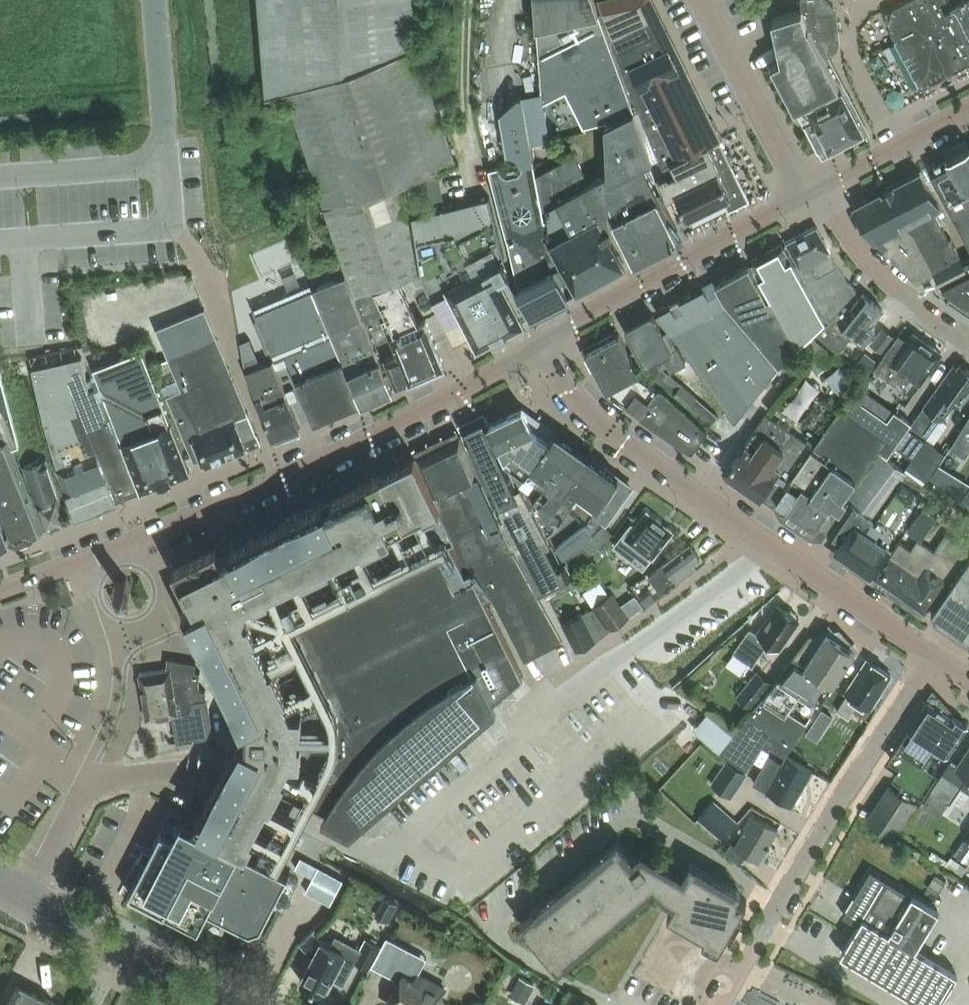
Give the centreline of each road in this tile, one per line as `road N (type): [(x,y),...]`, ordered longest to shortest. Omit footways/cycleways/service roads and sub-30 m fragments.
road 1 (residential): [(76,560),(282,478),(543,352)]
road 2 (unclassified): [(720,1004),(935,655)]
road 3 (residential): [(33,896),(115,705),(112,632),(76,560)]
road 4 (residential): [(543,352),(579,317),(814,189)]
road 5 (unclassified): [(935,655),(721,512)]
road 6 (residential): [(721,512),(587,410),(543,352)]
road 7 (secondary): [(235,1004),(33,896)]
road 8 (residential): [(814,189),(787,164),(702,0)]
road 9 (residential): [(814,189),(968,107)]
road 10 (unclassified): [(153,0),(167,159)]
road 11 (residential): [(814,189),(917,305)]

